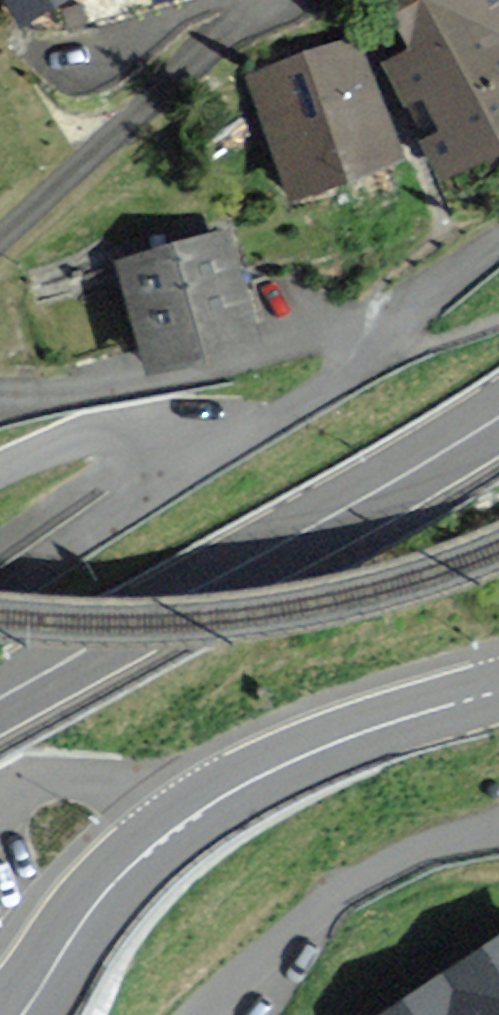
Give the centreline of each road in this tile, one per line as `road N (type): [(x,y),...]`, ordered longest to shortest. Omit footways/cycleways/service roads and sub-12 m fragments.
road 1 (residential): [(0,593),(313,396),(371,355),(382,333),(366,327),(167,380),(103,387)]
road 2 (secondary): [(22,1014),(112,883),(181,822),(288,760),(498,692)]
road 3 (secondary): [(498,416),(249,565),(0,697)]
road 4 (residential): [(498,831),(427,849),(353,881),(198,1014)]

